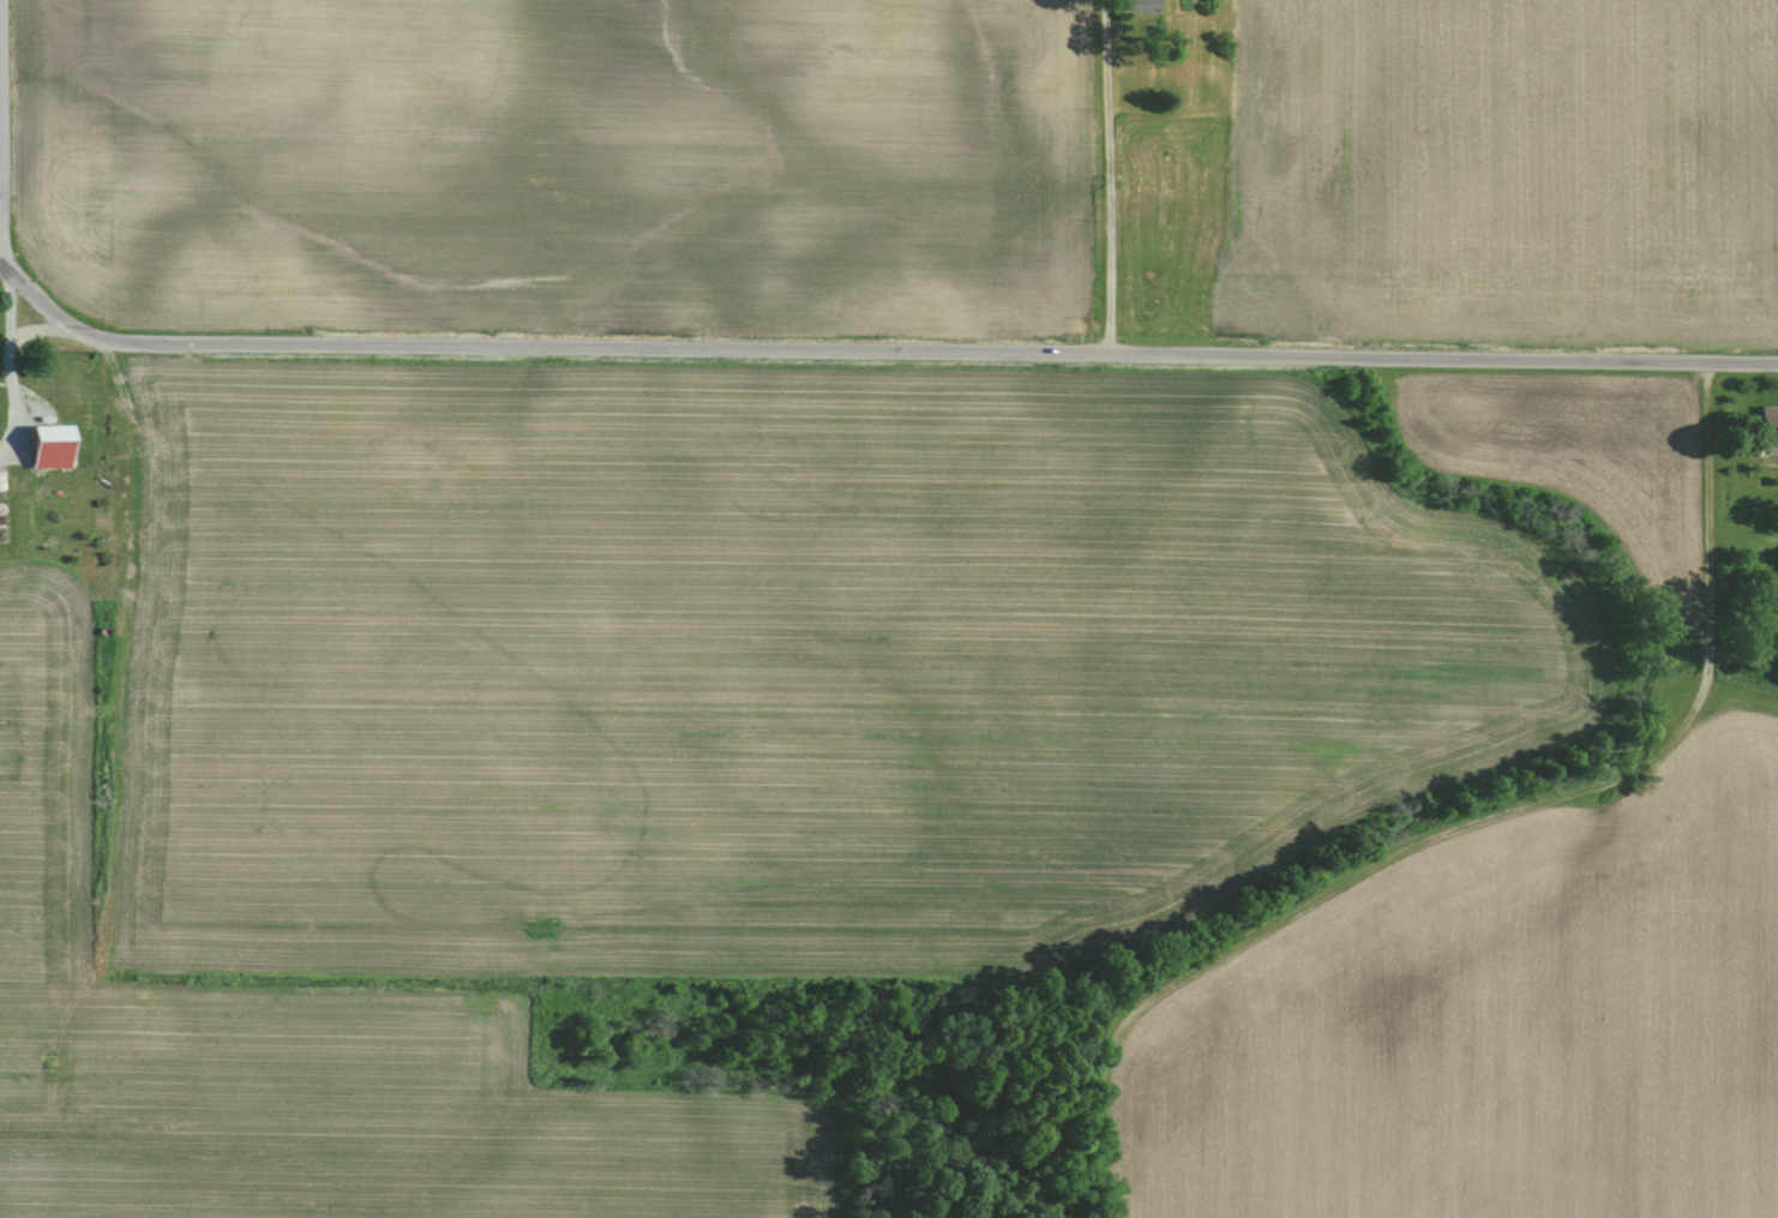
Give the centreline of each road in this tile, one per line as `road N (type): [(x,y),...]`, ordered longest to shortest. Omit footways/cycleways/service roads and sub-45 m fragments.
road 1 (residential): [(1777,364),(124,344),(52,318),(0,263)]
road 2 (residential): [(0,199),(0,0)]
road 3 (residential): [(0,453),(14,432),(6,269)]

